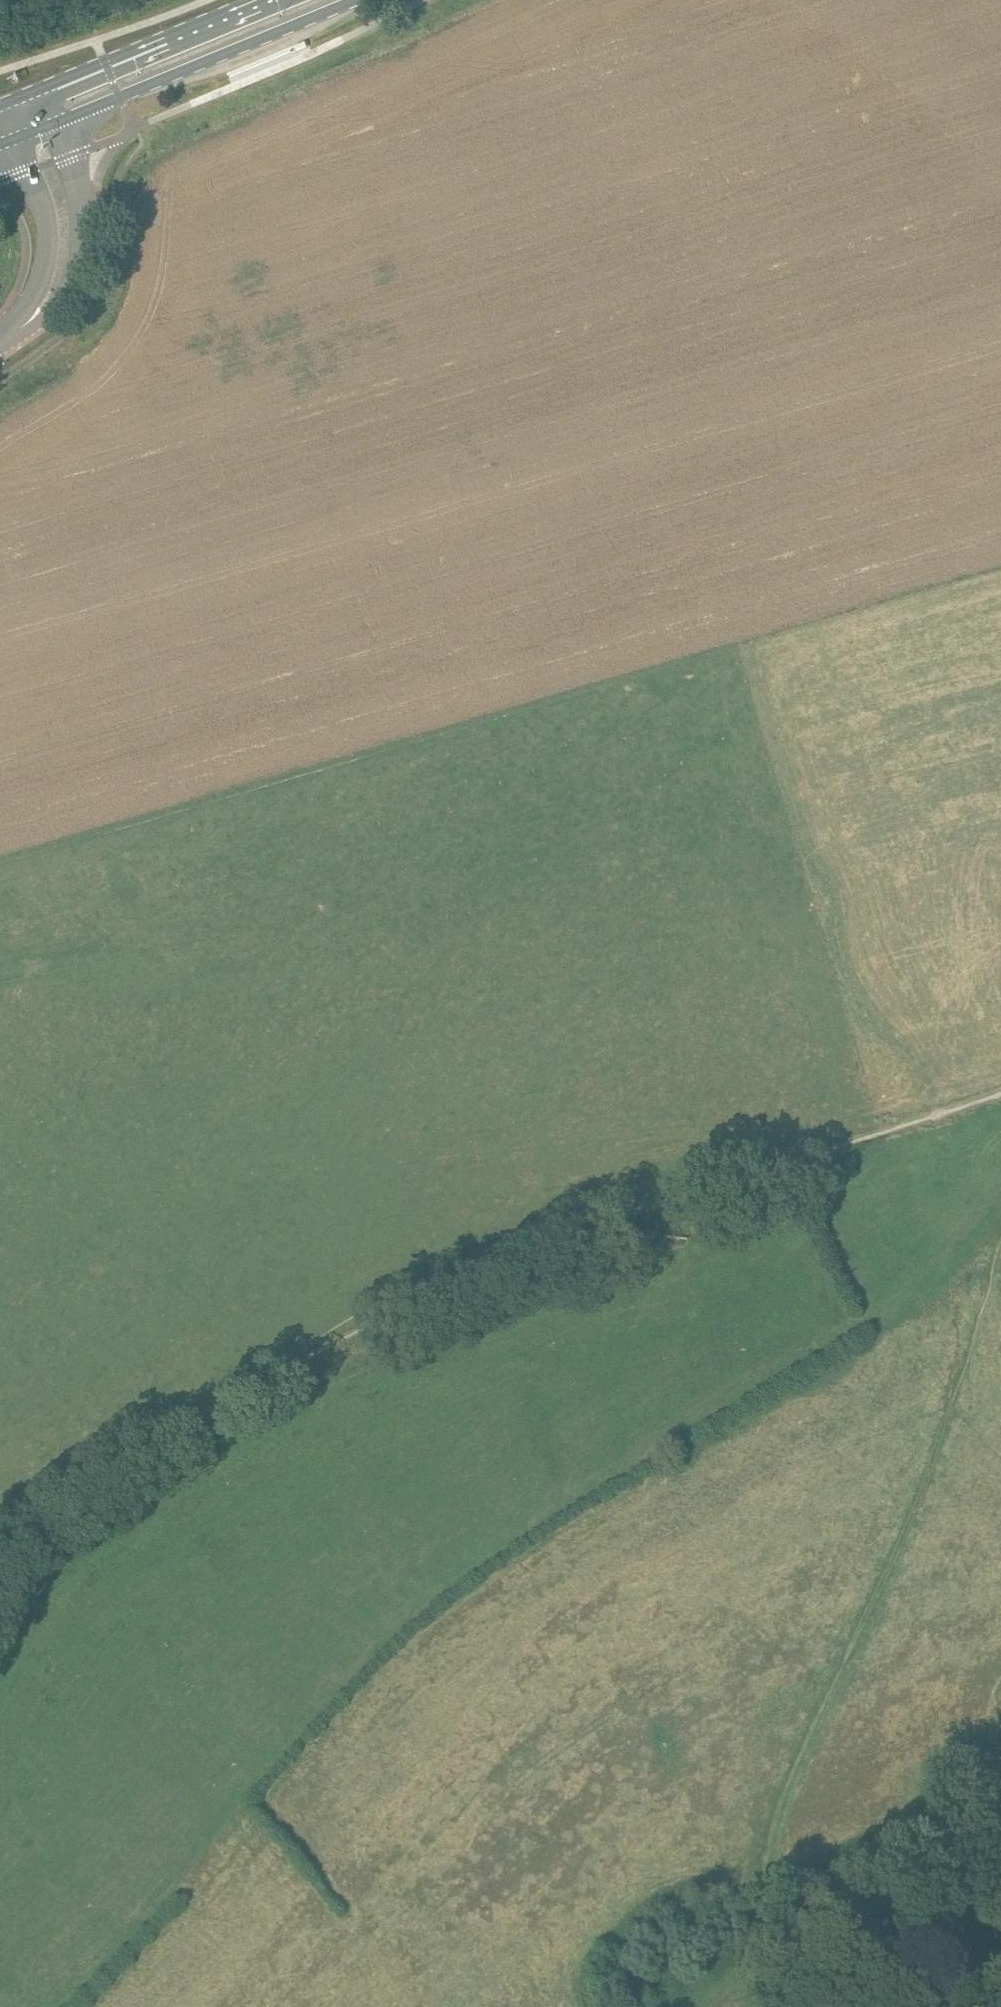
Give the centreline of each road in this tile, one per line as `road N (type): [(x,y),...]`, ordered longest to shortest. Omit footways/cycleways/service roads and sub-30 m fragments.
road 1 (primary): [(57,121),(354,0)]
road 2 (primary): [(256,0),(20,96)]
road 3 (tertiary): [(11,331),(26,331),(49,311),(80,244),(79,183),(57,121)]
road 4 (tertiary): [(11,139),(48,237),(40,281),(11,331)]
road 5 (track): [(872,1135),(1000,1092)]

